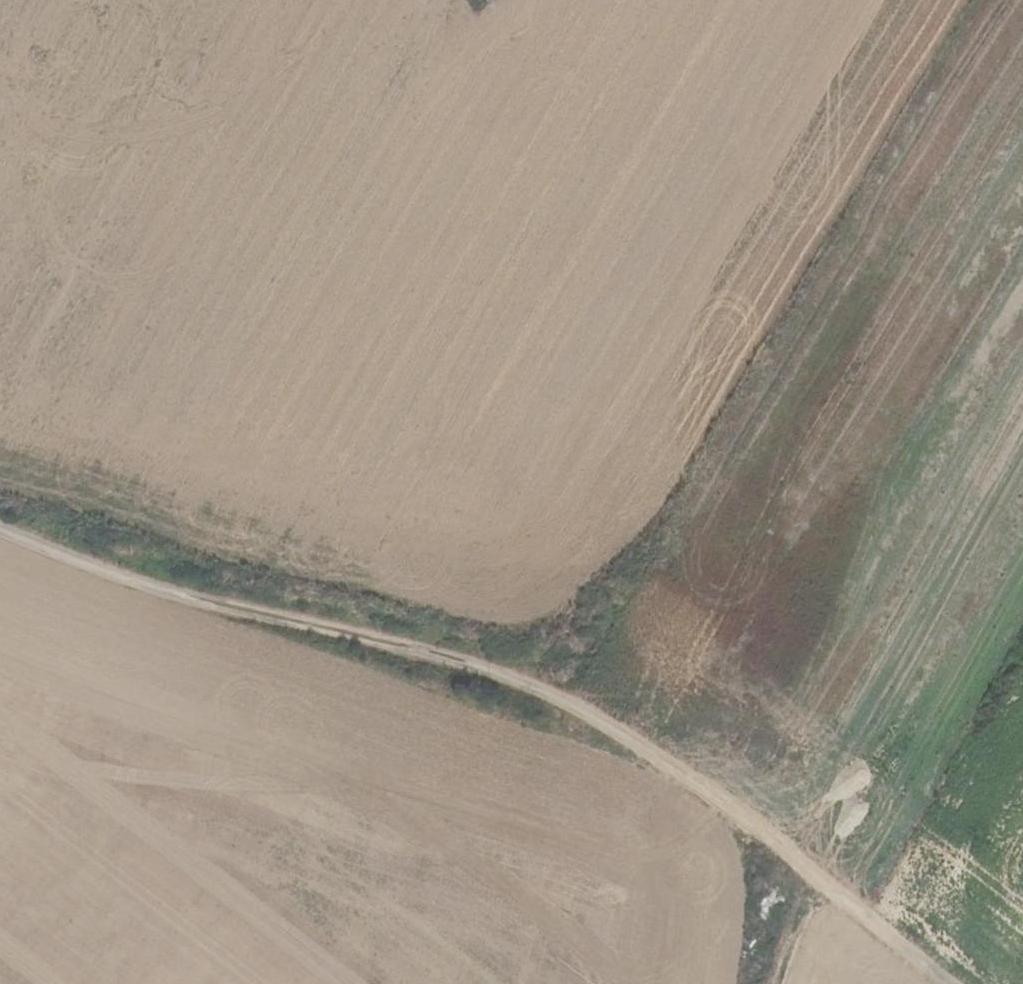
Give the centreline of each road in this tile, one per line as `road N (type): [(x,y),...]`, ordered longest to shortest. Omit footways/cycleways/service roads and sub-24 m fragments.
road 1 (track): [(953,983),(645,747),(476,663),(163,601),(0,523)]

